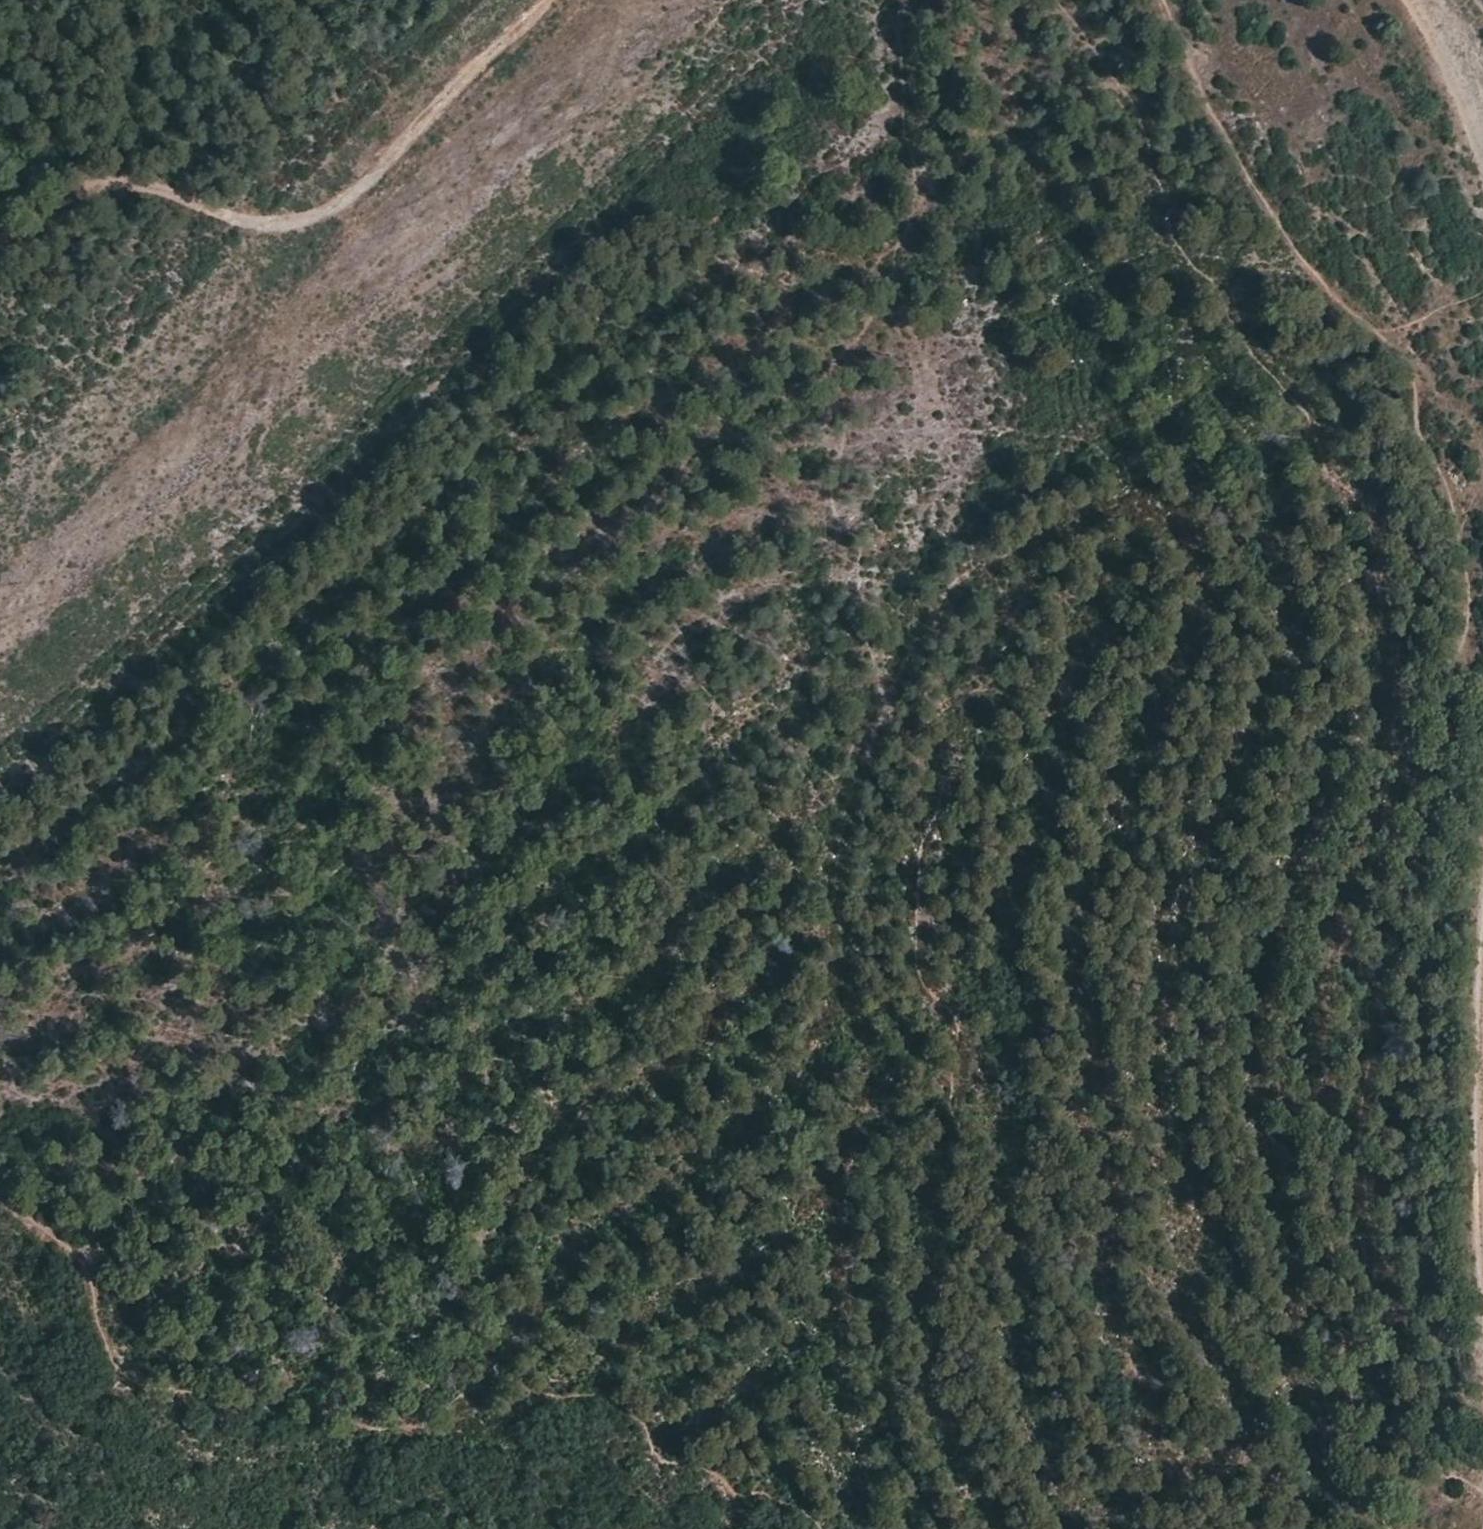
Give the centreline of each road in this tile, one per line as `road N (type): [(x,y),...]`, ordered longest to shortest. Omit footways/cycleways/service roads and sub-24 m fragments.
road 1 (track): [(0,244),(101,188),(131,186),(275,228),(352,203),(557,0)]
road 2 (track): [(1482,1362),(1470,1233),(1482,964)]
road 3 (track): [(1482,184),(1429,58),(1391,0)]

